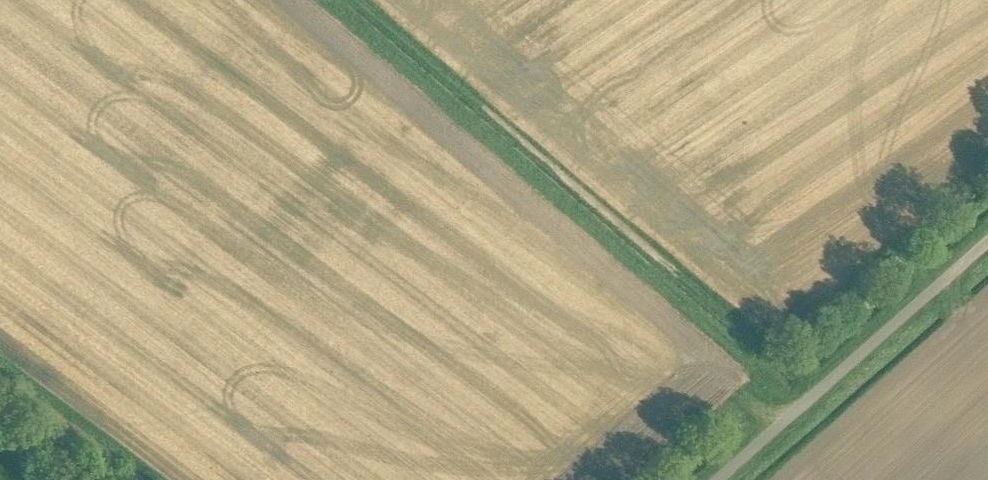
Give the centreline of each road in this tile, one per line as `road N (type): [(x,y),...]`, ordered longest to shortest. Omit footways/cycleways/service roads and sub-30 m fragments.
road 1 (unclassified): [(720,479),(987,244)]

